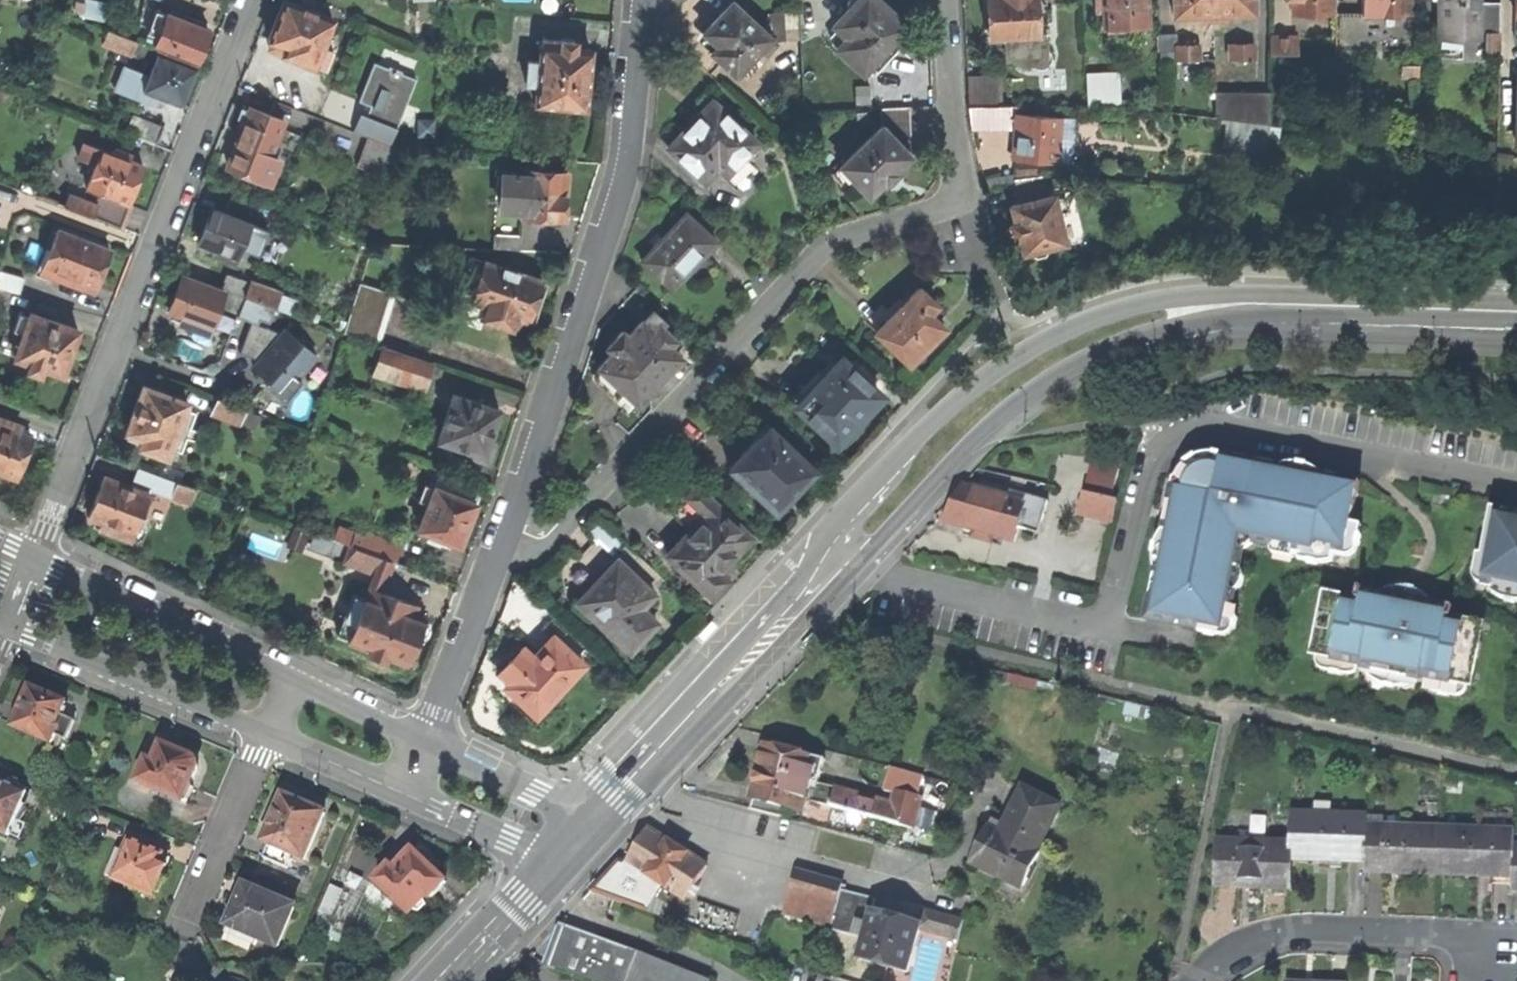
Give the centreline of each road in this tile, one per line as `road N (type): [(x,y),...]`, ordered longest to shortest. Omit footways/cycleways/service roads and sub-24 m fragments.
road 1 (secondary): [(1342,305),(1245,293),(1157,301),(1087,320),(1014,358),(907,447),(827,543)]
road 2 (residential): [(495,557),(551,541),(829,243),(959,194)]
road 3 (residential): [(253,0),(35,557)]
road 4 (residential): [(495,557),(624,165),(647,0)]
road 5 (secondary): [(857,567),(993,423),(1097,352),(1181,324),(1342,305)]
road 6 (residential): [(1203,980),(1284,934),(1329,929),(1442,932),(1499,970)]
road 7 (secondary): [(785,603),(592,818)]
road 8 (unclassified): [(5,625),(264,735)]
road 9 (unclassified): [(289,677),(35,557)]
road 10 (residential): [(264,735),(184,937)]
road 11 (residential): [(423,740),(495,557)]
road 12 (residential): [(959,194),(949,0)]
road 13 (unclassified): [(592,818),(423,740)]
road 14 (secondary): [(1342,305),(1516,311)]
road 15 (unclassified): [(403,793),(556,860)]
road 16 (secondary): [(556,860),(446,980)]
road 17 (unclassified): [(264,735),(403,793)]
road 18 (unclassified): [(423,740),(289,677)]

